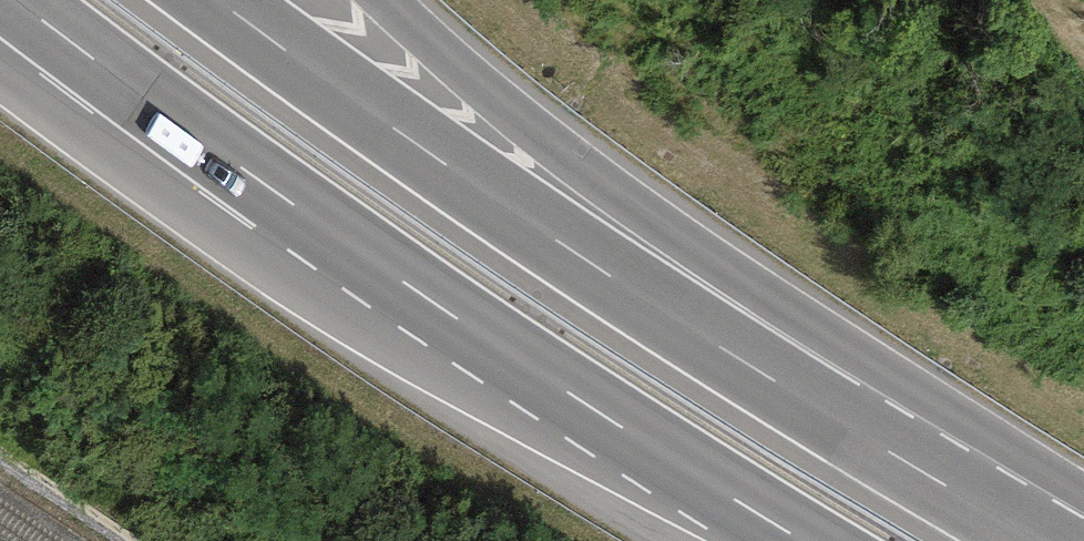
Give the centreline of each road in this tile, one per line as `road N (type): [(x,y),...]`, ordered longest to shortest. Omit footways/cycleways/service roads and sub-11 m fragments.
road 1 (motorway): [(11,0),(314,222),(629,437),(799,540)]
road 2 (motorway): [(667,307),(226,0)]
road 3 (motorway): [(1048,540),(667,307)]
road 4 (motorway): [(667,307),(382,0)]

